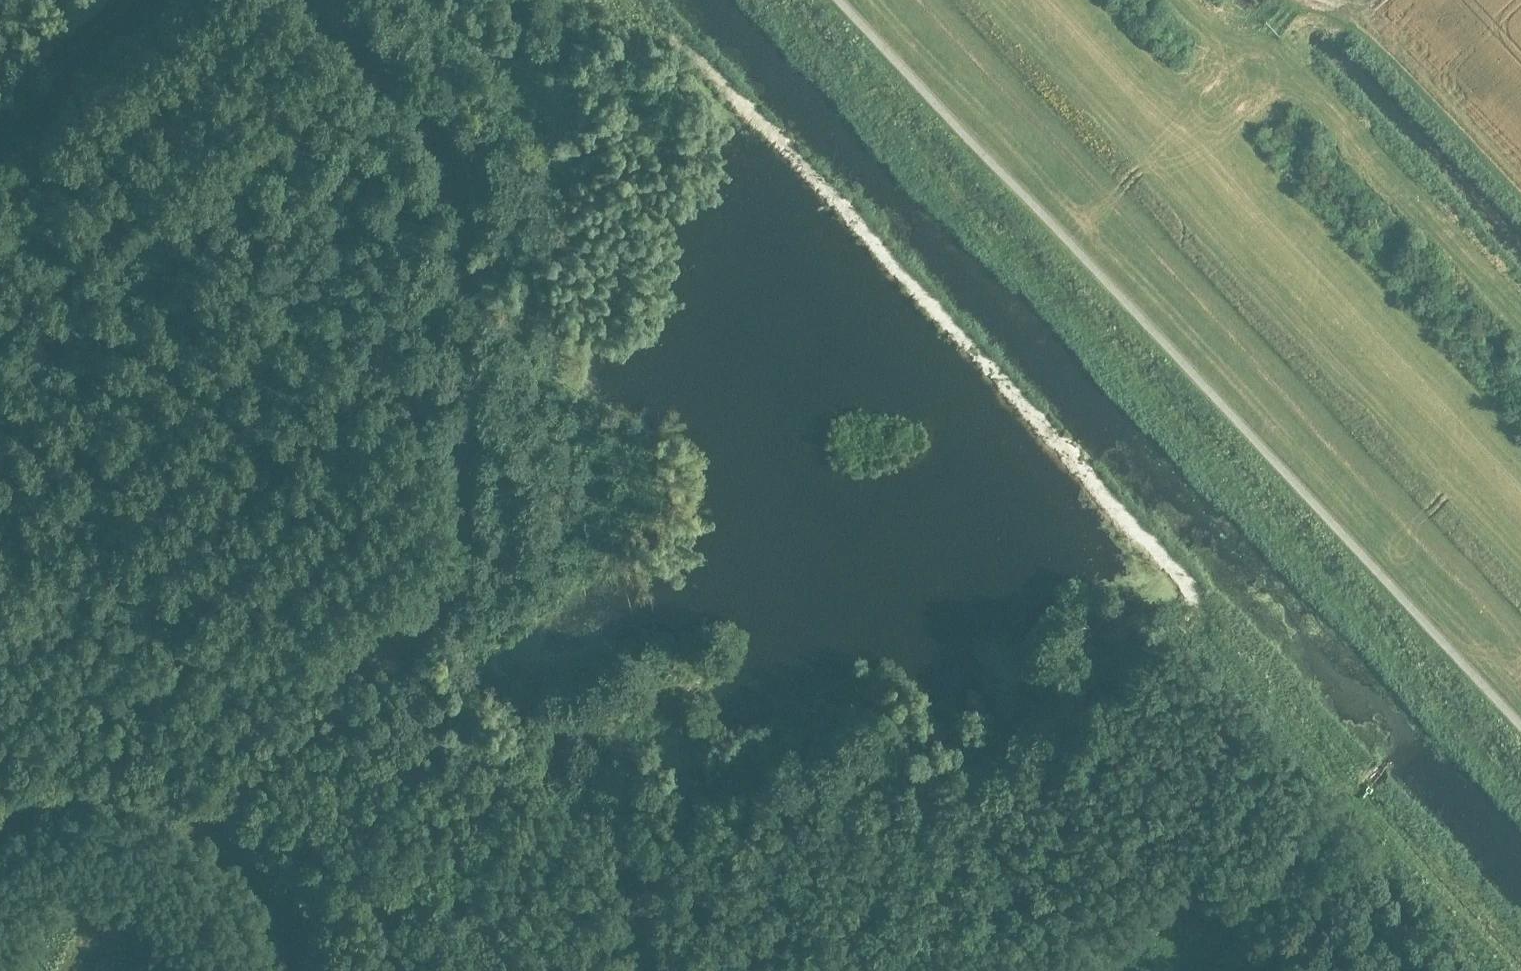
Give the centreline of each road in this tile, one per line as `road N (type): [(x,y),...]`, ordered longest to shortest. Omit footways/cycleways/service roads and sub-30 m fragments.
road 1 (track): [(72,970),(79,954),(189,835),(455,581),(466,168),(445,127),(333,0)]

